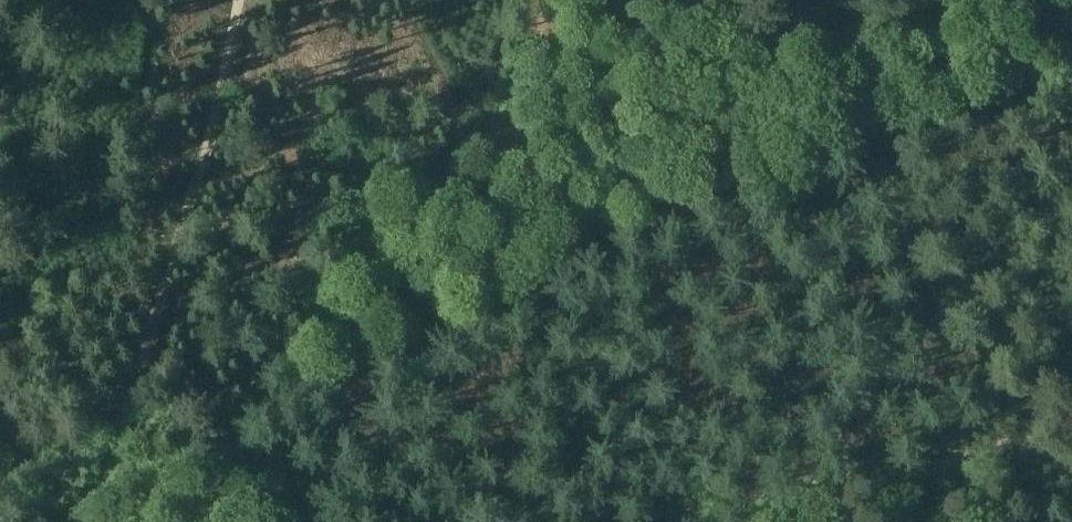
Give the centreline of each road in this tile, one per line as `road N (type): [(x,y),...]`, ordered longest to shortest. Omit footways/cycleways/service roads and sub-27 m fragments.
road 1 (track): [(241,0),(147,337),(67,521)]
road 2 (track): [(792,521),(1001,446)]

